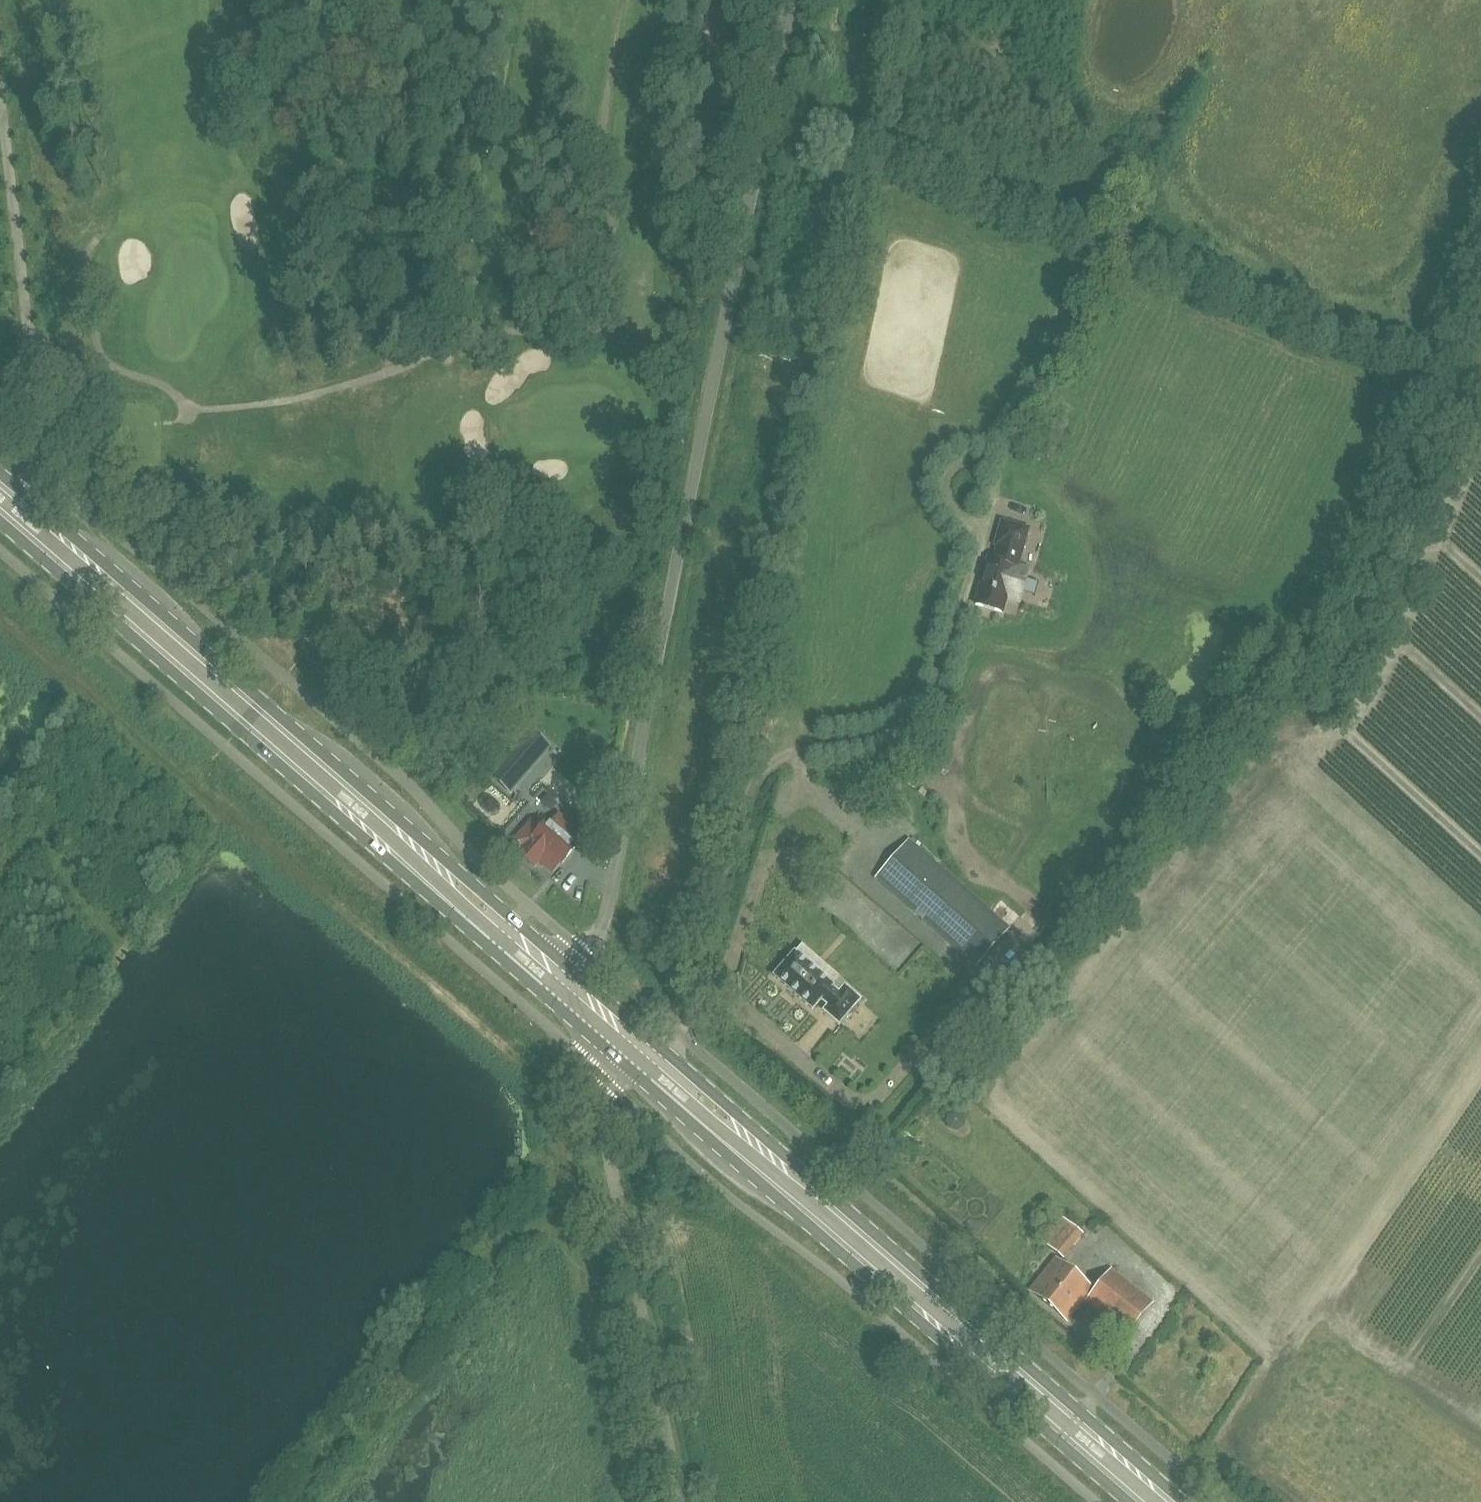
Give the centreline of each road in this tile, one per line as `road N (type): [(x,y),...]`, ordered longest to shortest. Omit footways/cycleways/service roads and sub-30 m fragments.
road 1 (unclassified): [(587,954),(606,921),(788,0)]
road 2 (primary): [(1184,1501),(591,985)]
road 3 (primary): [(575,971),(0,471)]
road 4 (primary): [(0,521),(550,1000)]
road 5 (primary): [(595,1039),(1128,1501)]
road 6 (residential): [(680,1501),(600,1111),(595,1039)]

